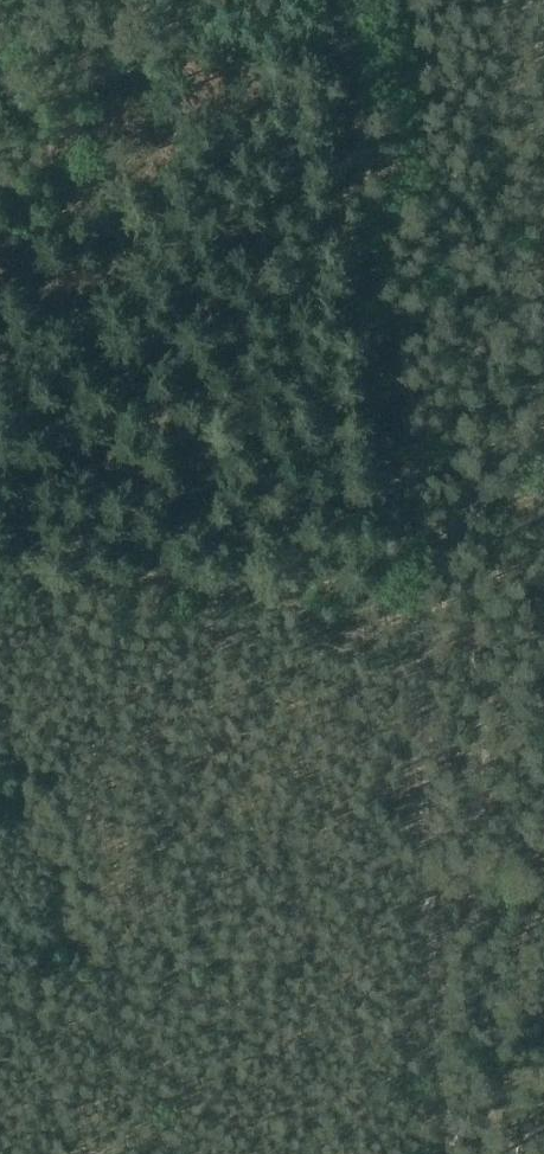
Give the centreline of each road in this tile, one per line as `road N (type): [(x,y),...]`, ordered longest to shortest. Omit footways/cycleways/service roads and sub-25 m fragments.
road 1 (track): [(415,585),(425,514),(386,293),(359,60),(425,47)]
road 2 (track): [(446,1153),(420,787),(415,585)]
road 3 (track): [(0,579),(415,585)]

